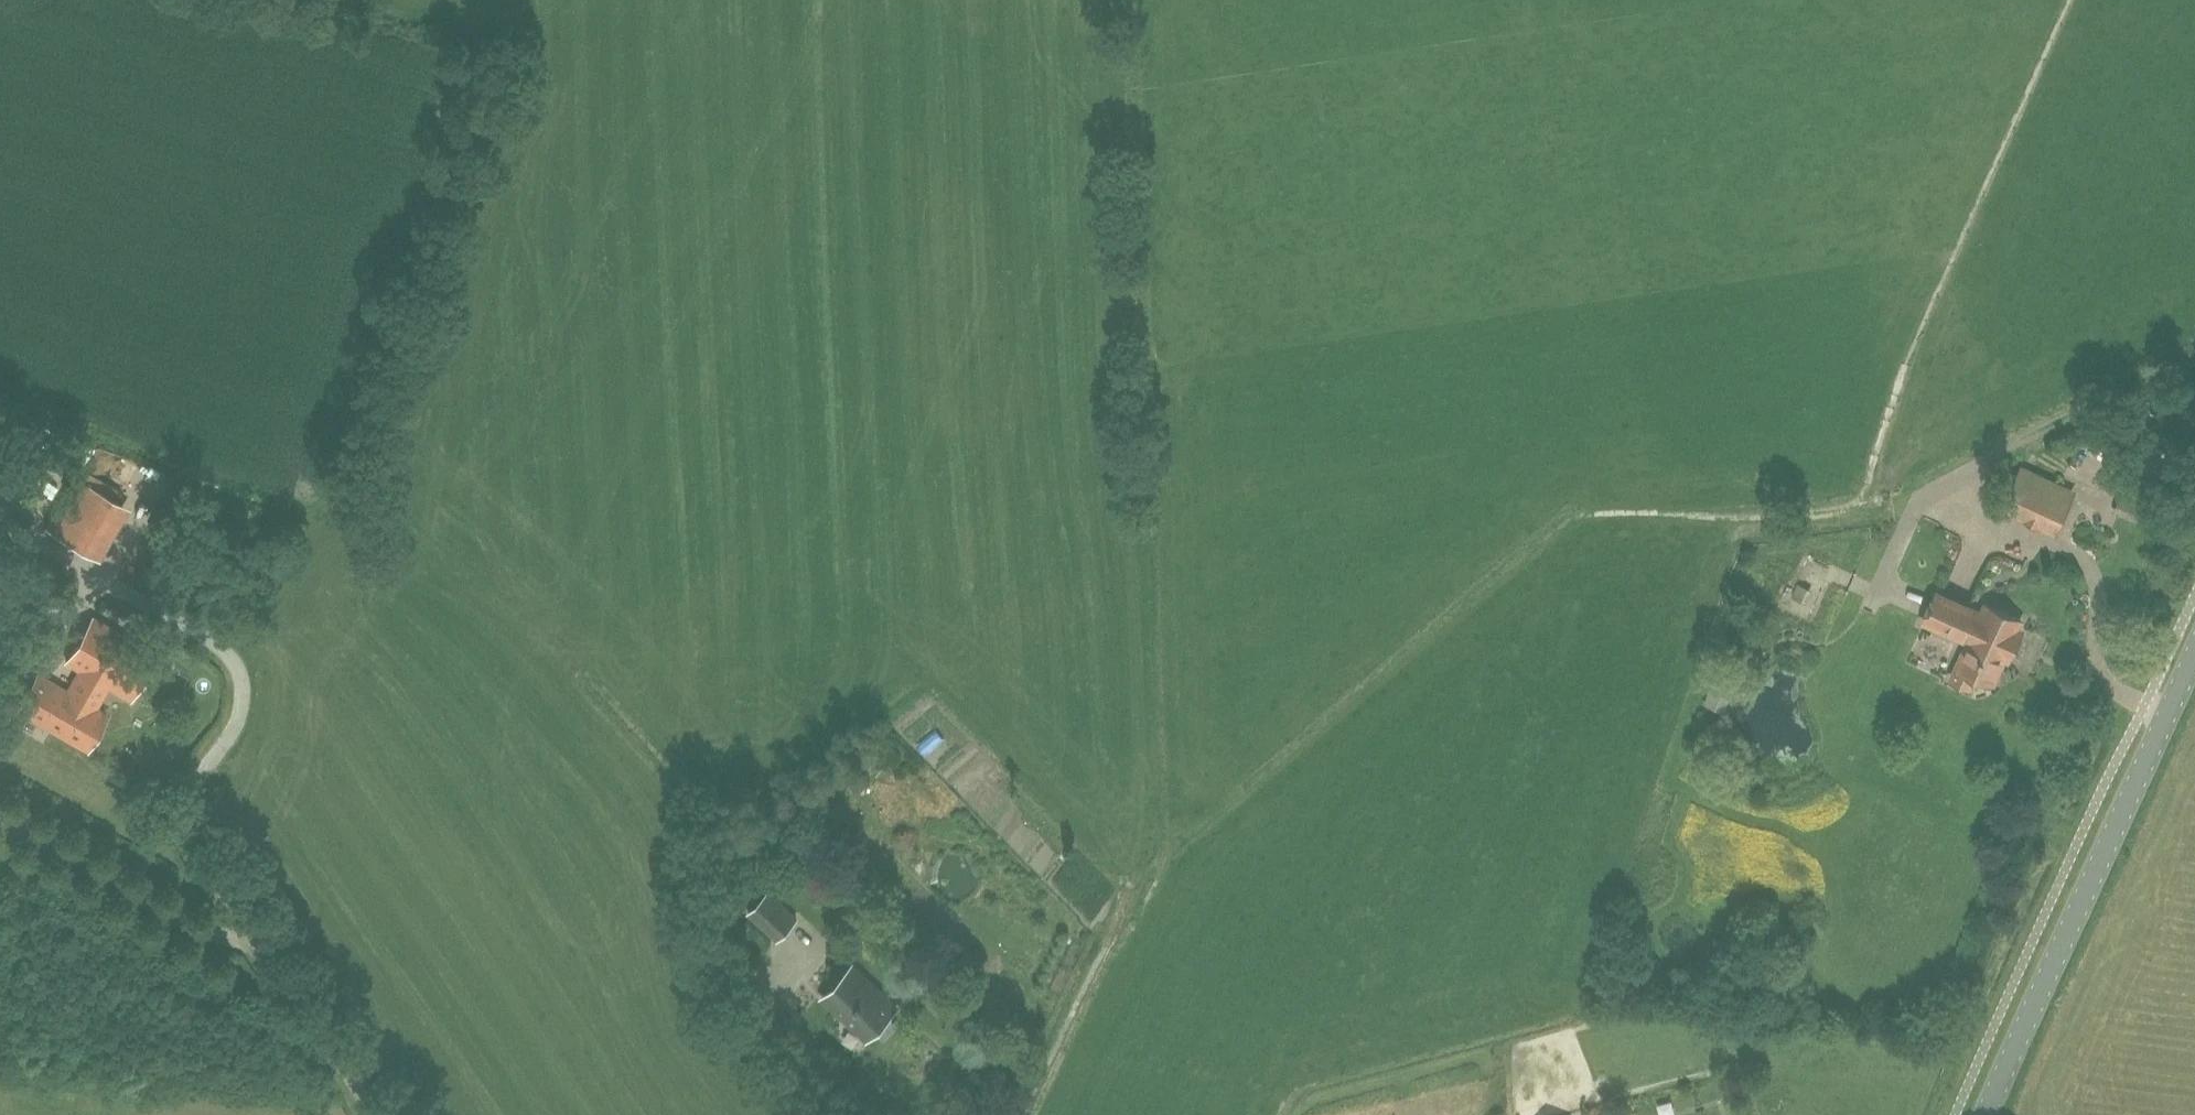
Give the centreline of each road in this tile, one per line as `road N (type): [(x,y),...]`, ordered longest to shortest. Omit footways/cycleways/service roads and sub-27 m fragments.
road 1 (unclassified): [(377,1114),(194,835),(190,798),(242,720),(238,665),(213,643),(0,522)]
road 2 (secondary): [(1987,1114),(2194,656)]

